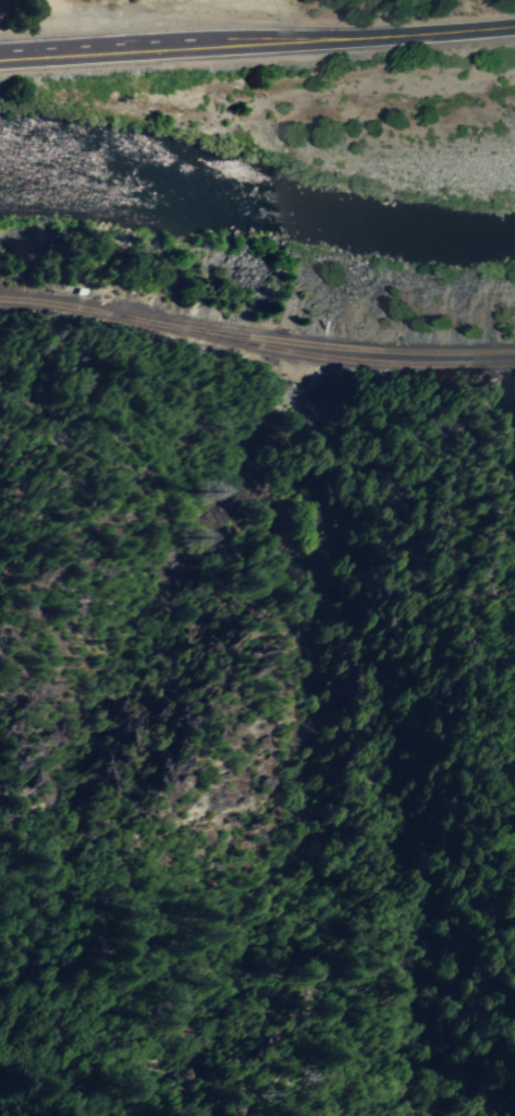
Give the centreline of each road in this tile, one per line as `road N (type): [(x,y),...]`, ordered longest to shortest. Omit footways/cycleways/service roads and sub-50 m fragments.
road 1 (primary): [(355,37),(0,55)]
road 2 (primary): [(514,25),(355,37)]

